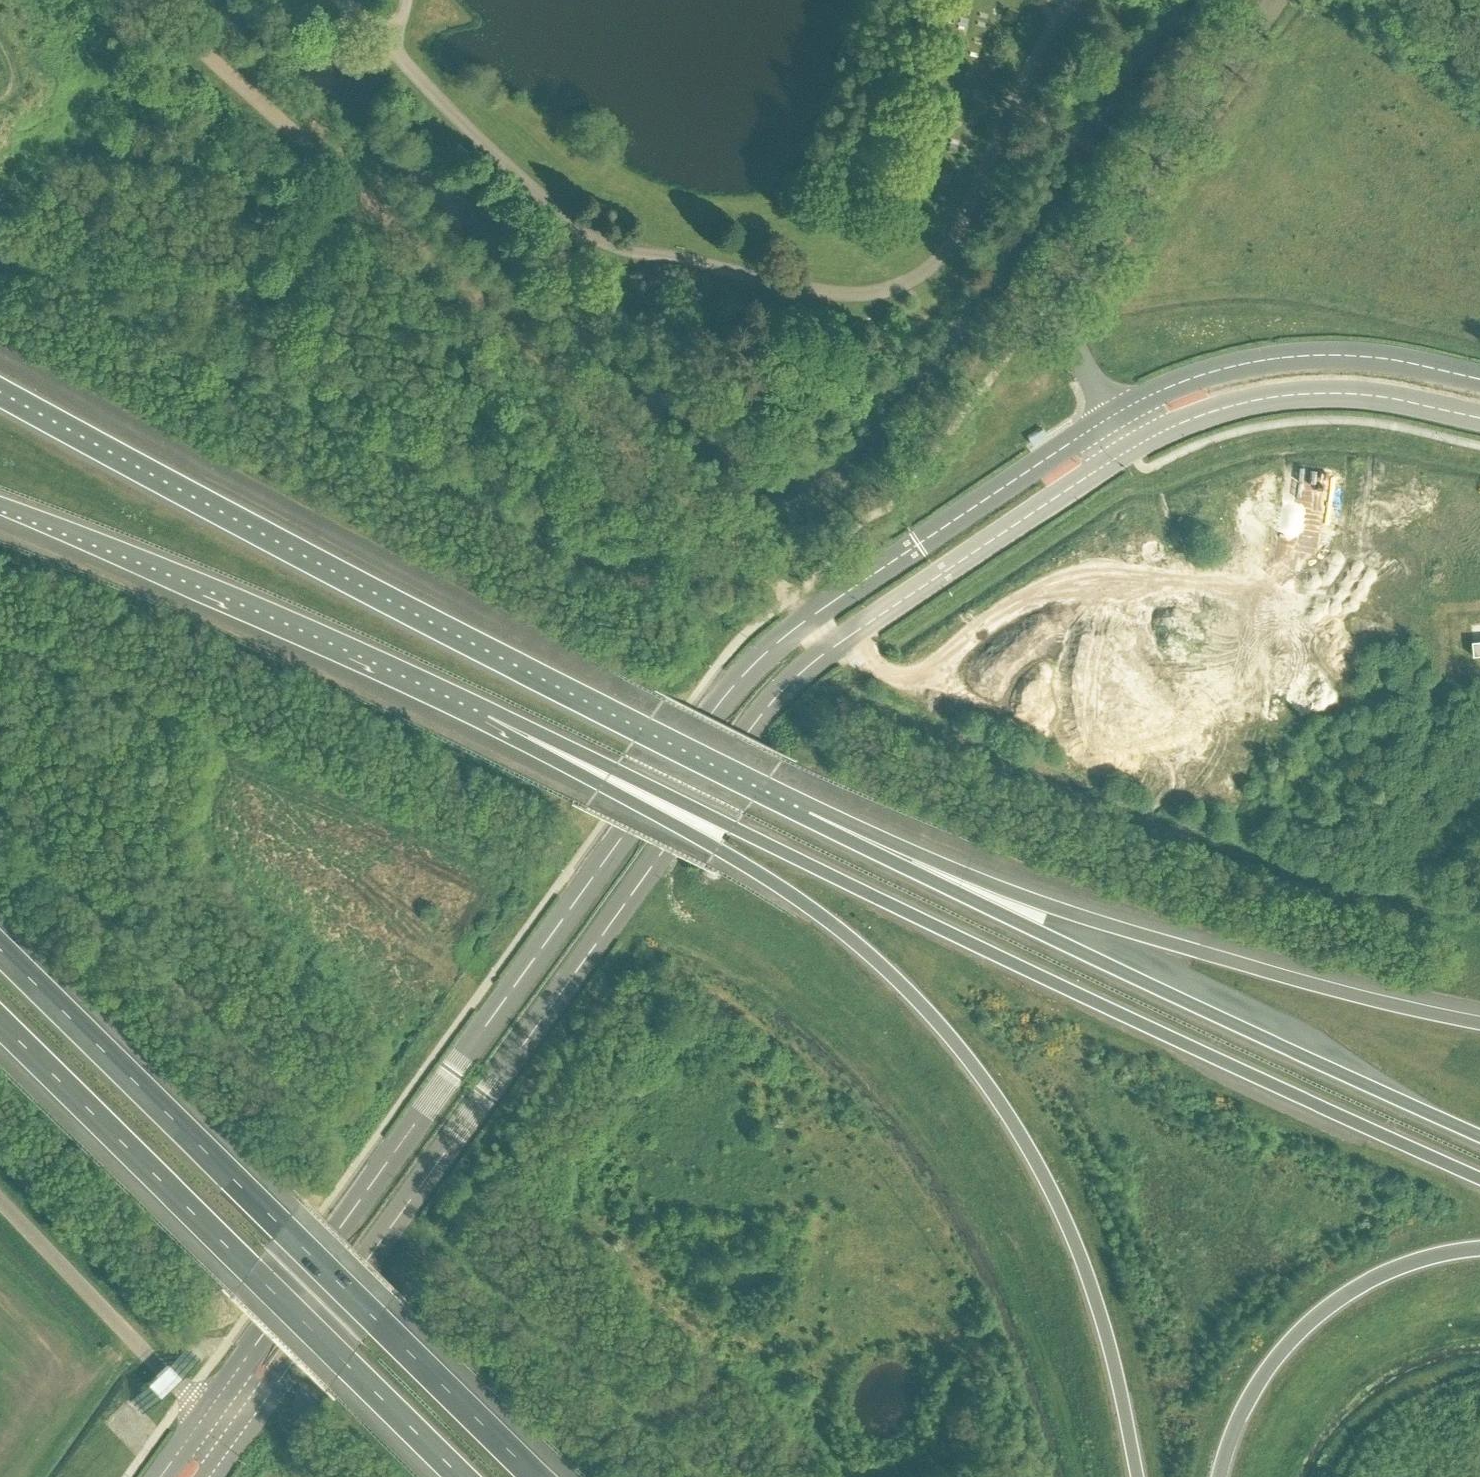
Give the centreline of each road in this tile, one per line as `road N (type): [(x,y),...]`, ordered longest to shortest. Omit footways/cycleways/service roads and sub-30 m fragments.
road 1 (tertiary): [(1111,416),(805,620),(746,672),(207,1412)]
road 2 (tertiary): [(240,1434),(774,698),(824,653),(1128,450)]
road 3 (trunk): [(492,710),(1153,1030),(1479,1177)]
road 4 (trunk): [(492,710),(603,787),(717,848),(827,922),(937,1021),(1006,1110),(1061,1203),(1100,1303),(1139,1476)]
road 5 (trunk): [(806,818),(343,585),(0,399)]
road 6 (motorway): [(536,1476),(0,949)]
road 7 (trunk): [(1479,1135),(806,818)]
road 8 (trunk): [(1479,1022),(1344,993),(1150,937),(806,818)]
road 9 (motorway): [(0,1022),(461,1476)]
road 10 (trunk): [(0,504),(247,599),(492,710)]
road 11 (unclassified): [(1274,0),(1065,290),(1074,344),(1111,416)]
road 12 (tertiary): [(1479,378),(1397,361),(1298,357),(1199,374),(1111,416)]
road 13 (trunk): [(1219,1476),(1236,1420),(1275,1355),(1336,1300),(1421,1261),(1479,1249)]
road 14 (tertiary): [(1128,450),(1205,414),(1286,397),(1380,396),(1479,417)]
road 15 (unclassified): [(207,1412),(0,1201)]

